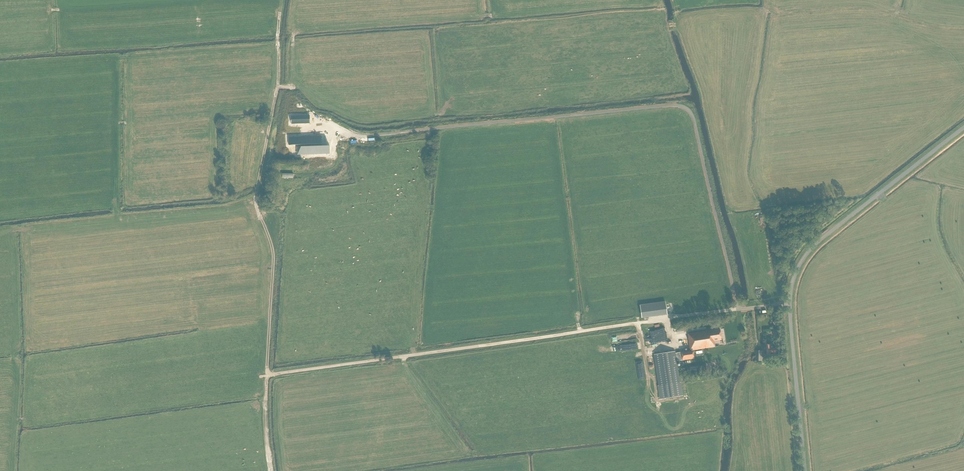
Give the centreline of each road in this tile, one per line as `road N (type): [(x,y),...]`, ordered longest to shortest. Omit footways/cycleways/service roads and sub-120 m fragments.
road 1 (unclassified): [(806,470),(792,282),(802,262),(963,131)]

